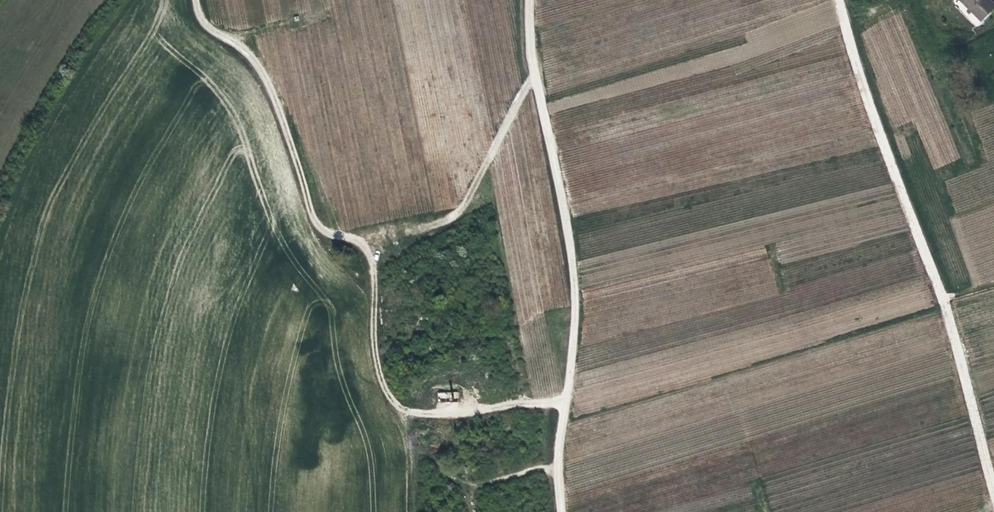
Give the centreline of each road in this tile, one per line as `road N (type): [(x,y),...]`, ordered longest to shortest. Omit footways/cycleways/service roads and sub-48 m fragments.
road 1 (track): [(199,0),(204,21),(260,59),(318,223),(332,237),(364,247),(374,267),(377,367),(421,450),(448,475),(481,485),(556,464)]
road 2 (track): [(993,498),(940,291),(841,0)]
road 3 (track): [(563,511),(556,464),(576,311),(565,194),(536,75),(531,0)]
road 4 (track): [(536,75),(453,218),(368,255)]
road 5 (track): [(398,405),(447,414),(567,401)]

